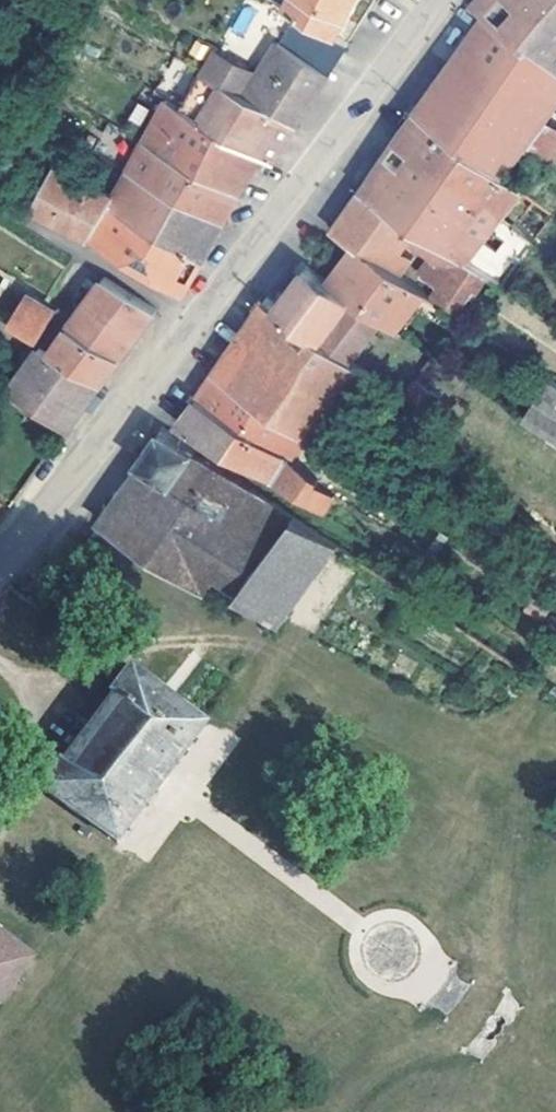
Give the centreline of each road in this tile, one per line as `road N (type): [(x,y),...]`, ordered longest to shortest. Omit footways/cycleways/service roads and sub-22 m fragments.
road 1 (residential): [(0,571),(264,242),(435,0)]

